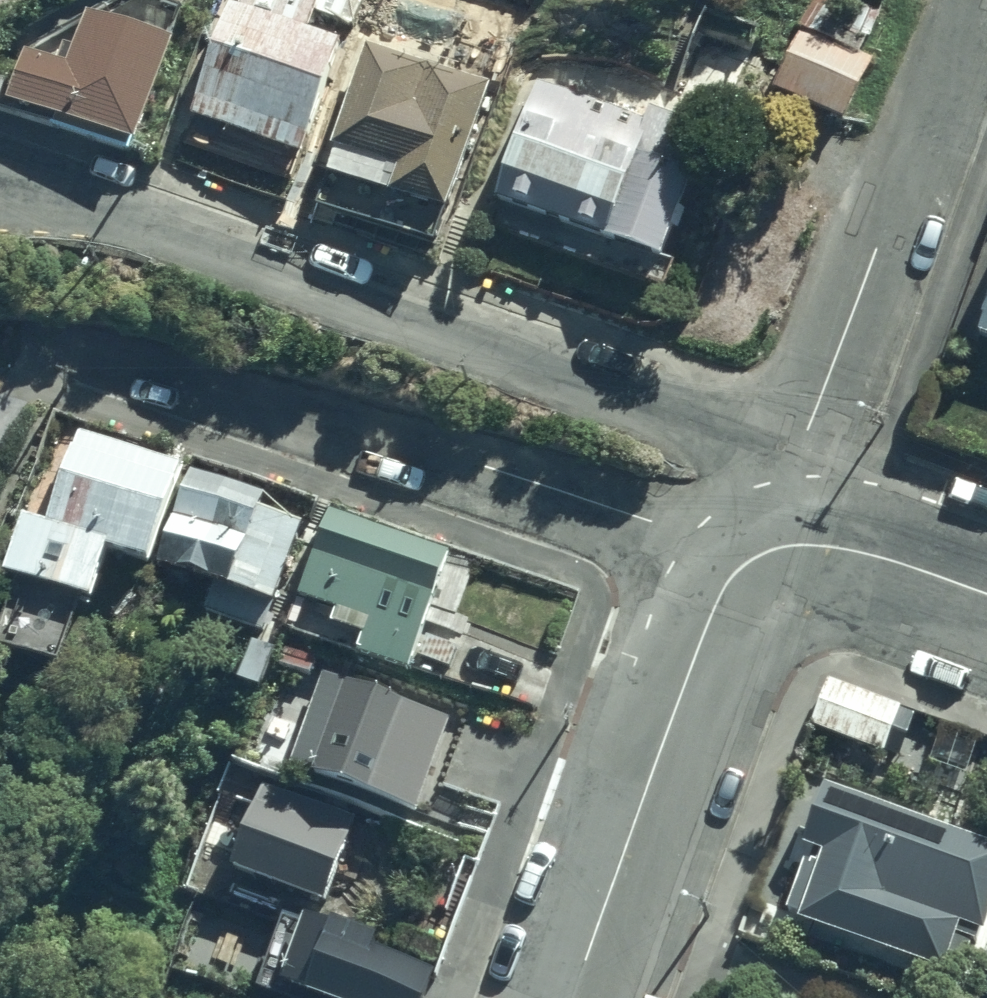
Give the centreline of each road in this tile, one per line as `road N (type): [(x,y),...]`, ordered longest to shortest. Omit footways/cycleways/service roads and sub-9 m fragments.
road 1 (residential): [(96,208),(741,435),(768,553)]
road 2 (residential): [(971,0),(768,553)]
road 3 (residential): [(768,553),(746,565),(718,603),(578,997)]
road 4 (residential): [(768,553),(843,550),(986,594)]

